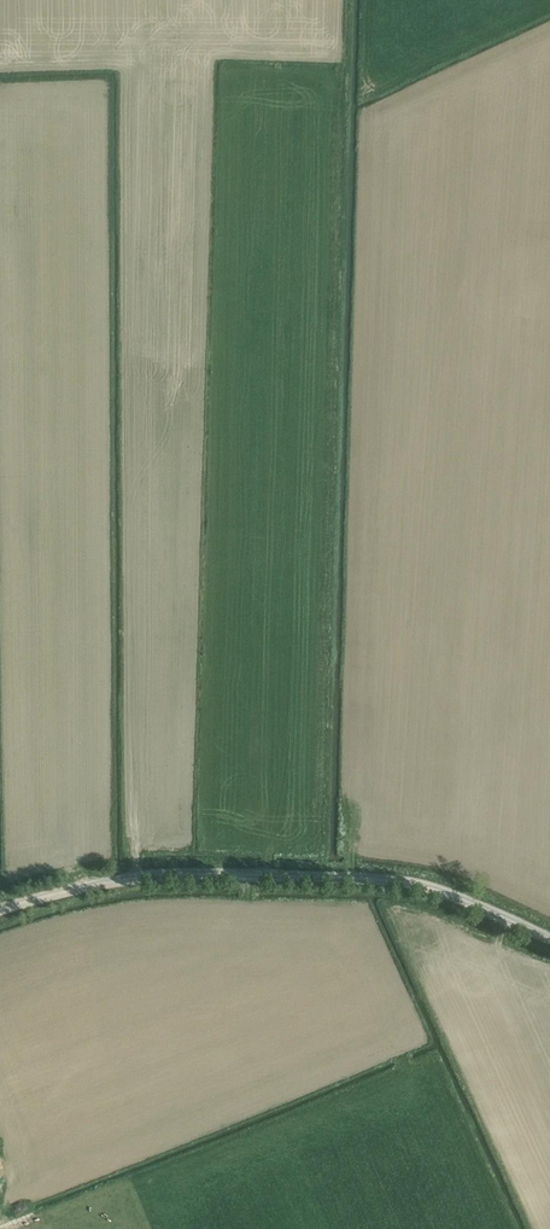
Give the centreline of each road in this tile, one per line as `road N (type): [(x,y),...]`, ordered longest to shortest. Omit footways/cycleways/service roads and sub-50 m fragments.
road 1 (unclassified): [(549,943),(439,896),(379,883),(147,882),(44,900),(0,918)]

